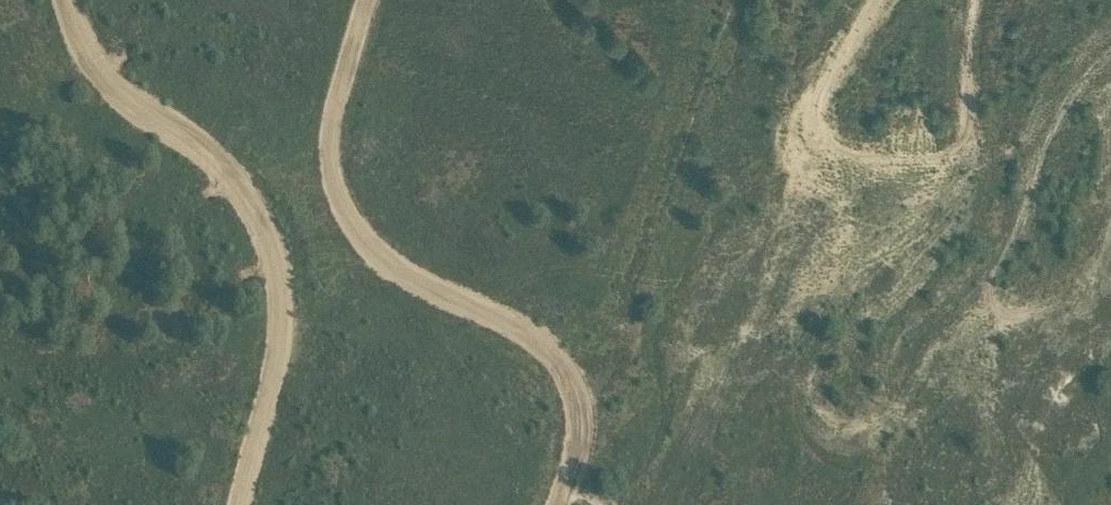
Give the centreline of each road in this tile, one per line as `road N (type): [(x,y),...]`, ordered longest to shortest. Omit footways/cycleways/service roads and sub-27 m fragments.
road 1 (track): [(370,0),(331,176),(376,236),(550,346),(579,385),(584,432),(561,504)]
road 2 (track): [(60,0),(62,22),(128,93),(254,188),(287,244),(297,313),(243,504)]

